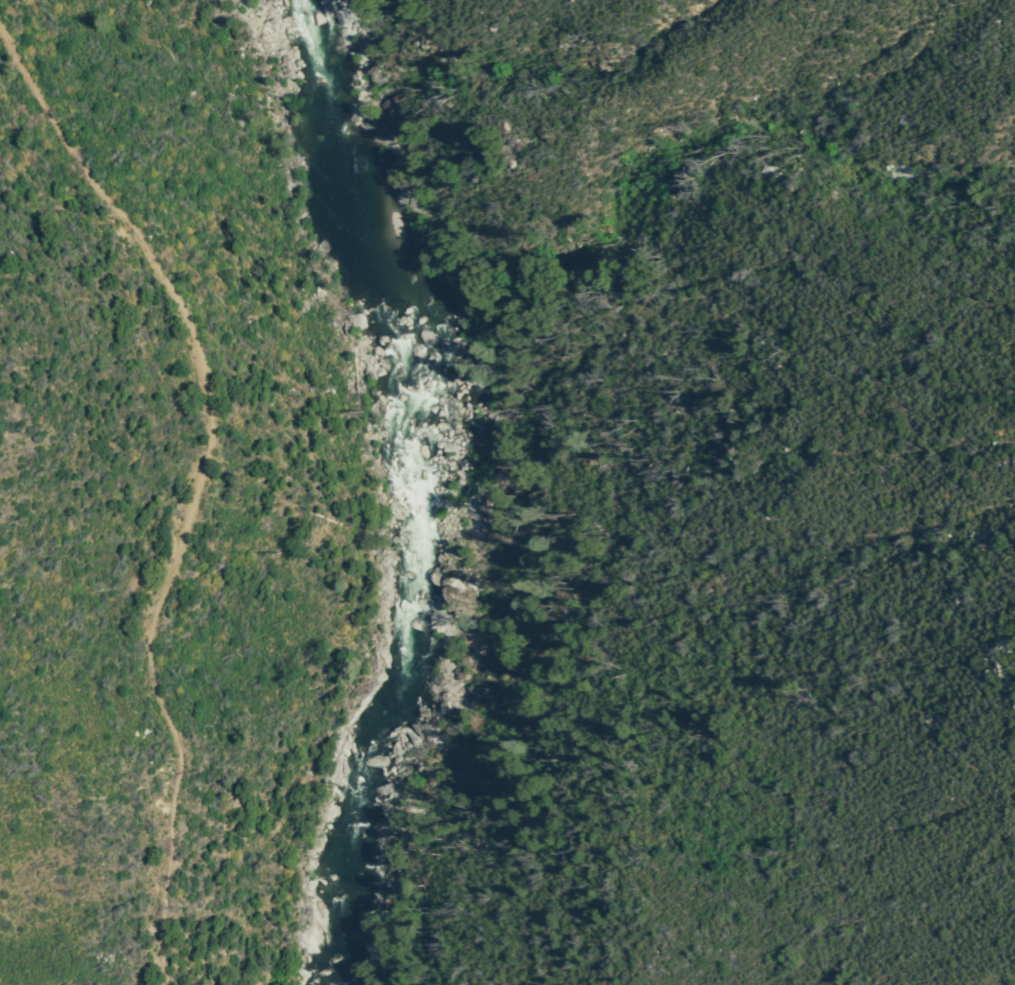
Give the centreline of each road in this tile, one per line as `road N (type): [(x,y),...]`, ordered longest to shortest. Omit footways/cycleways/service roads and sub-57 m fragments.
road 1 (track): [(169,984),(184,776),(148,648),(196,504),(211,410),(207,379),(184,312),(45,108),(0,19)]

